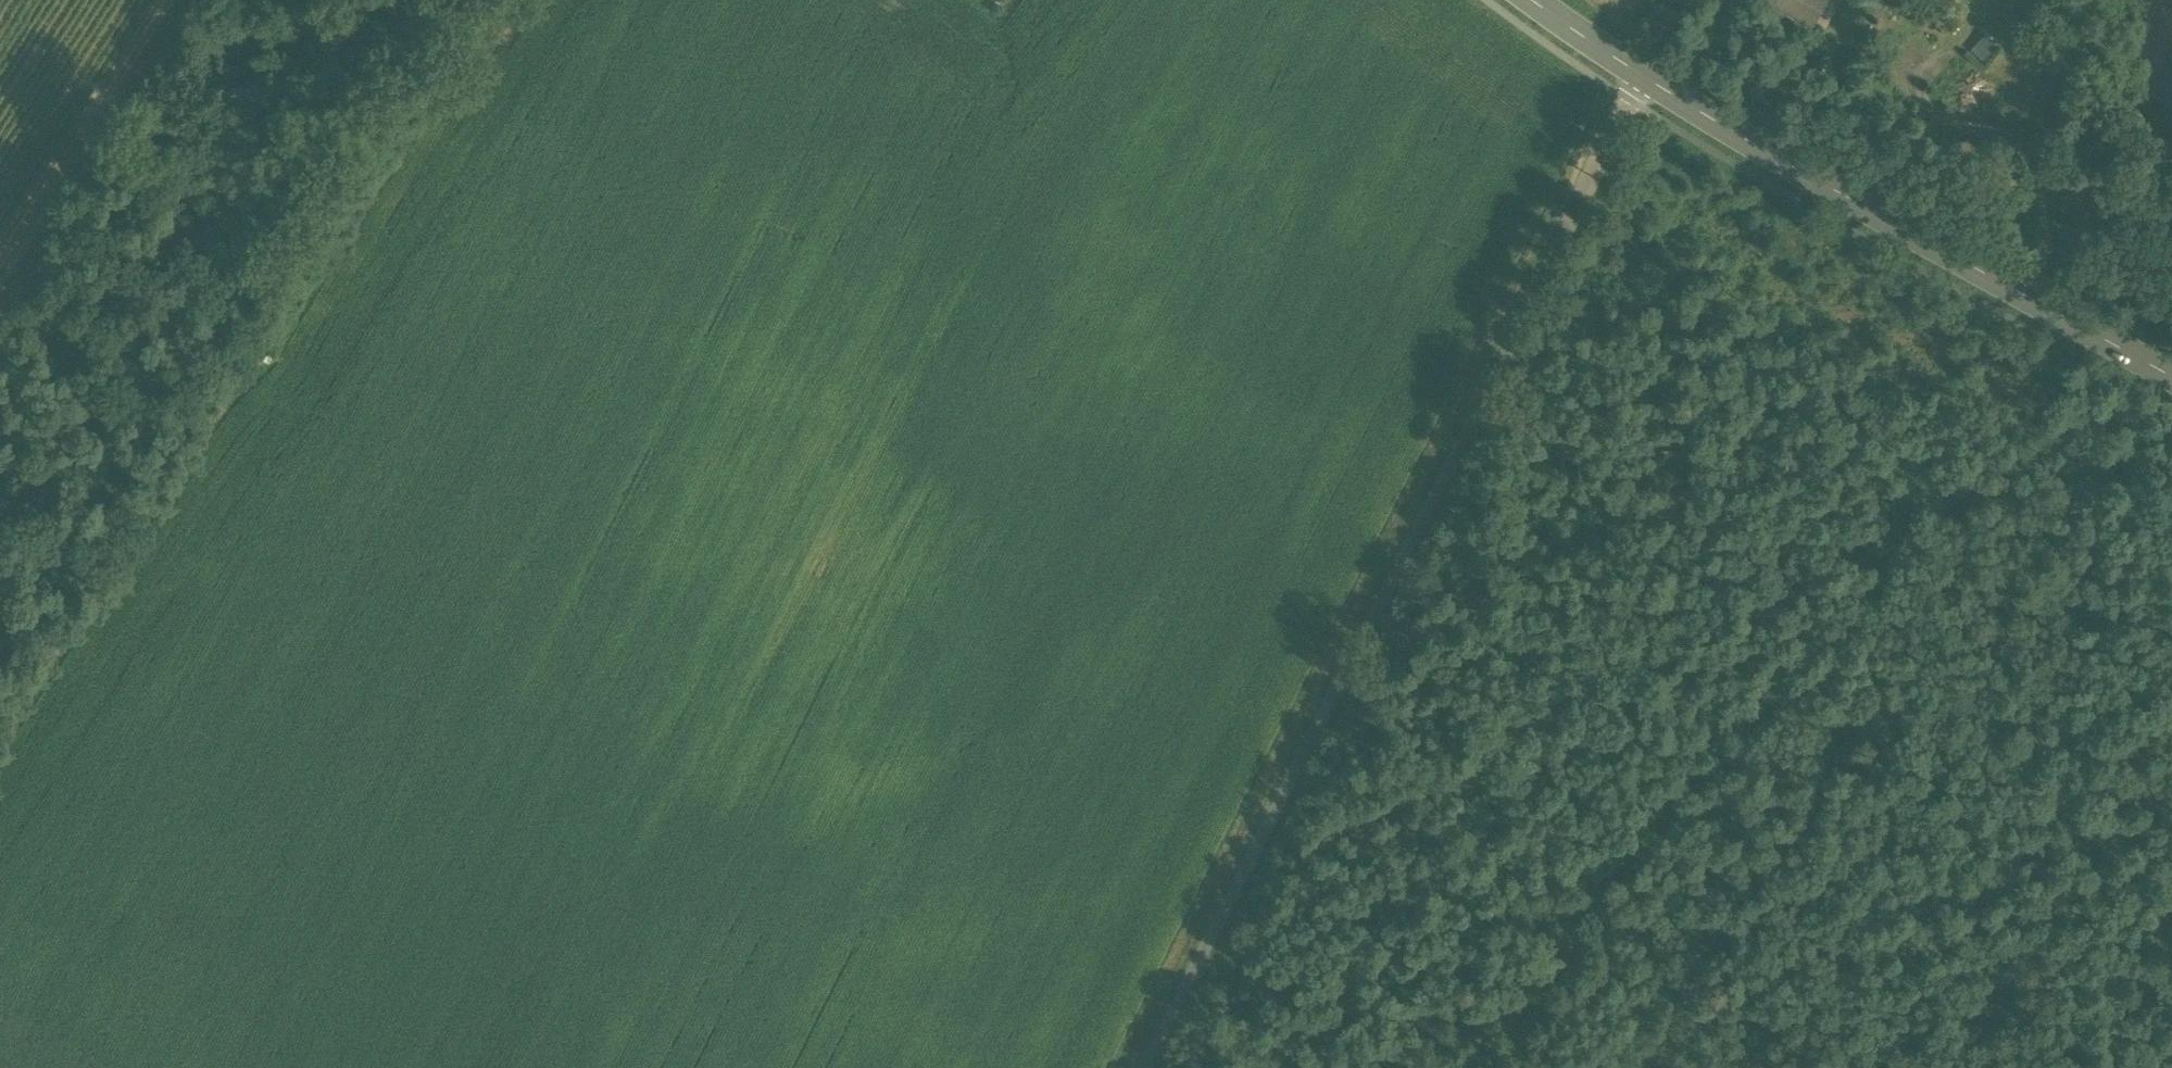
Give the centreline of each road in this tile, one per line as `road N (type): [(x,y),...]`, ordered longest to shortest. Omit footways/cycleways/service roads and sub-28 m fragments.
road 1 (unclassified): [(1652,80),(1151,1067)]
road 2 (tertiary): [(1652,80),(2171,377)]
road 3 (tertiary): [(1536,0),(1652,80)]

